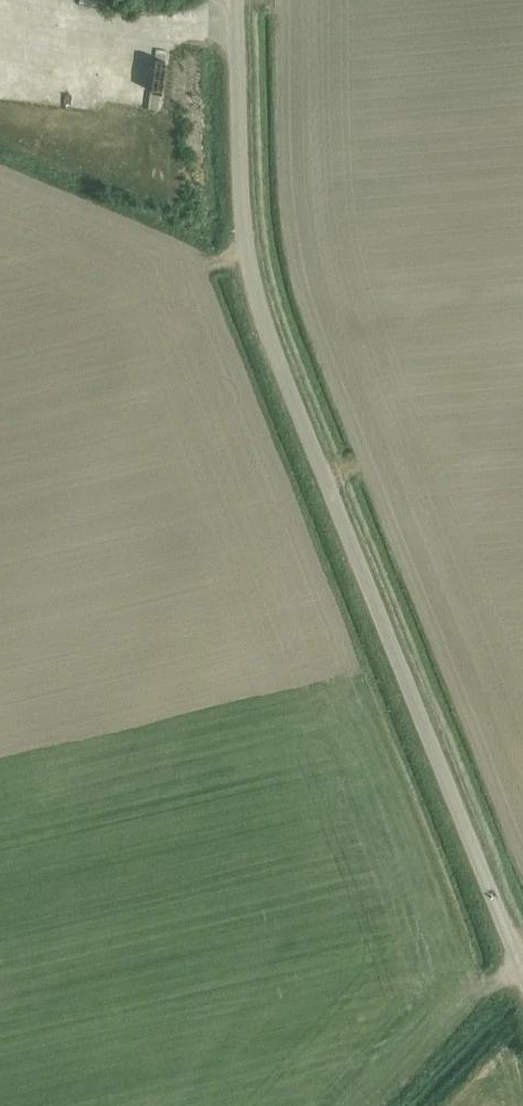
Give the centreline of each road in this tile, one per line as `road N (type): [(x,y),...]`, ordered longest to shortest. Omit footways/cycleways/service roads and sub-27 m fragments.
road 1 (unclassified): [(522,973),(253,285),(244,232),(236,0)]

